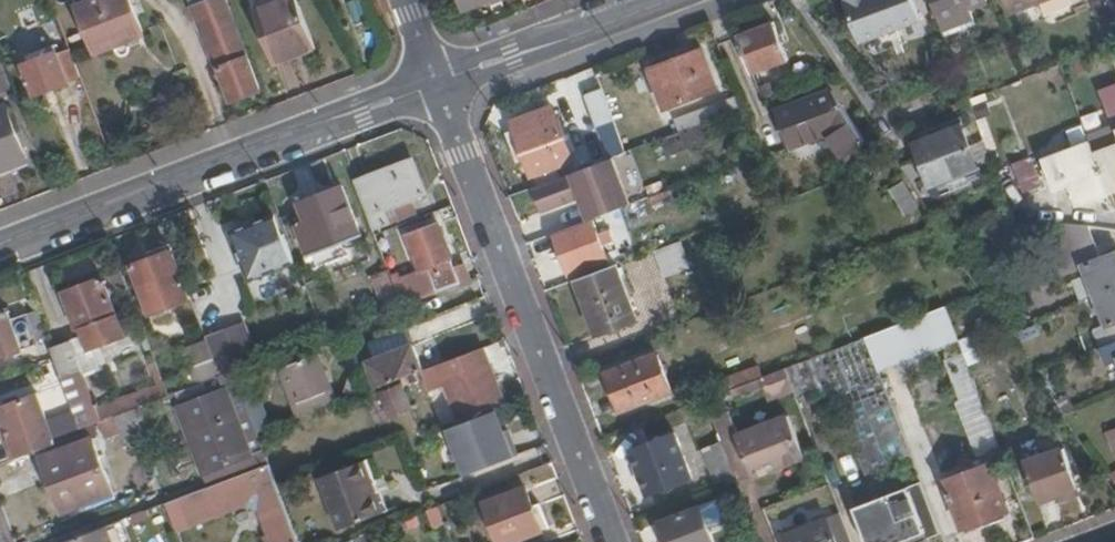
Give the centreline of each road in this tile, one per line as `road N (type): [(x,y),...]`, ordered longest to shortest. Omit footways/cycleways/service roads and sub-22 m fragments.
road 1 (residential): [(613,541),(435,84)]
road 2 (residential): [(435,84),(0,251)]
road 3 (residential): [(656,0),(435,84)]

